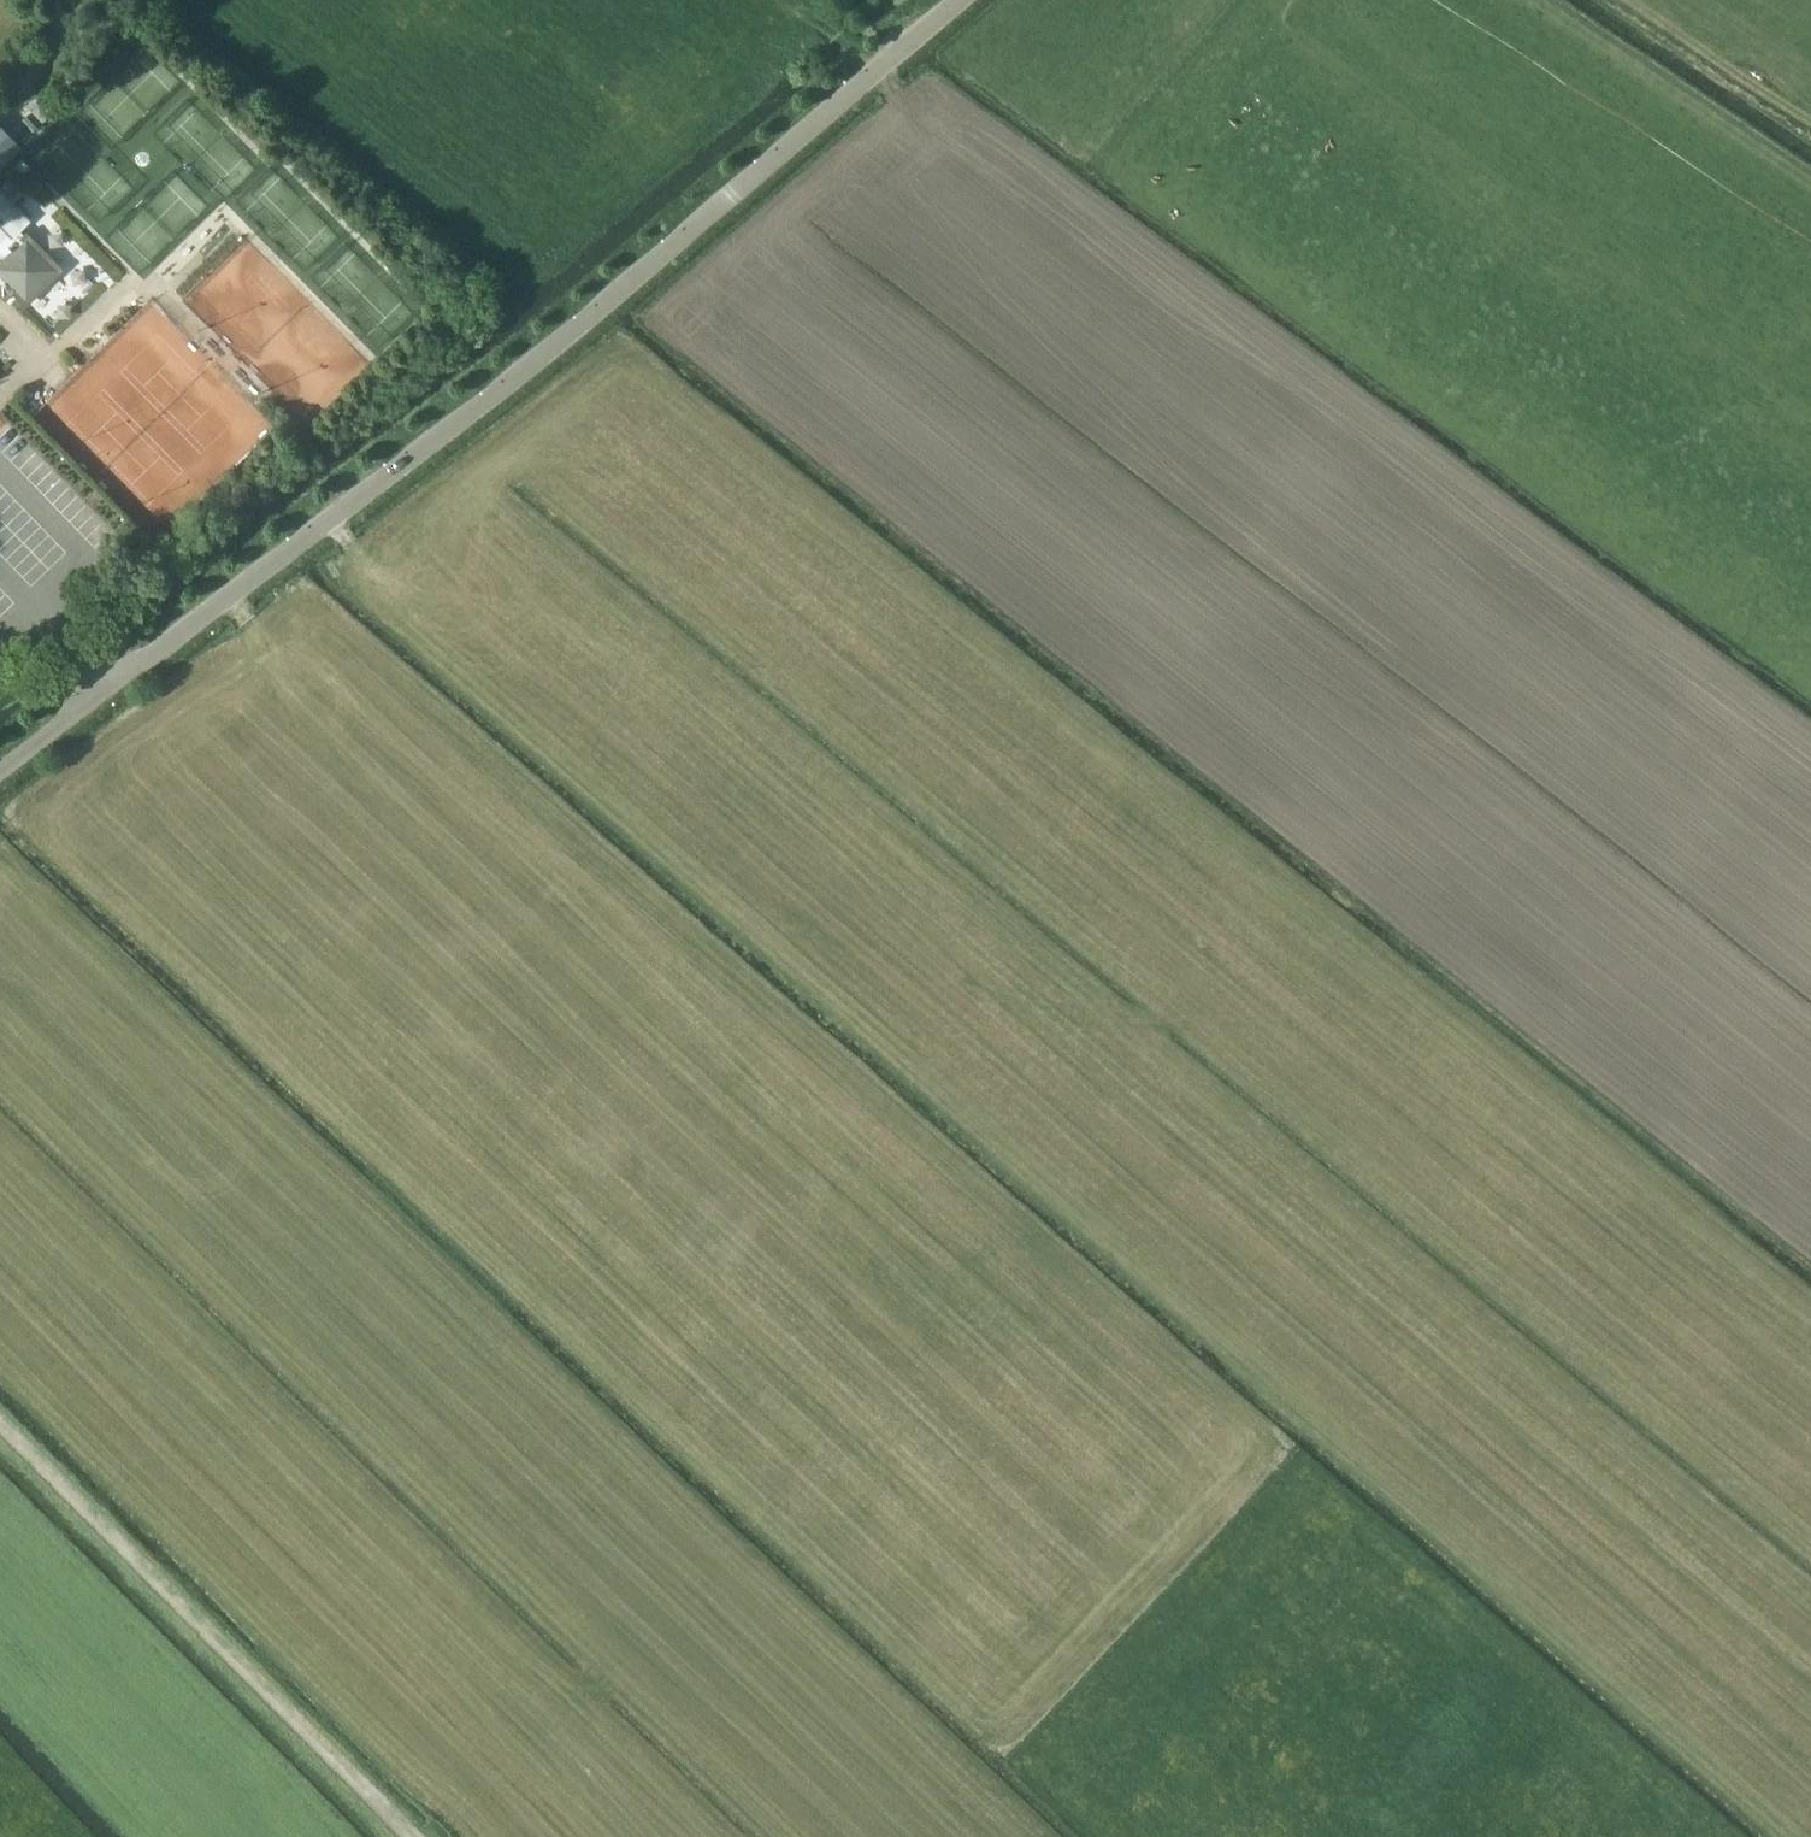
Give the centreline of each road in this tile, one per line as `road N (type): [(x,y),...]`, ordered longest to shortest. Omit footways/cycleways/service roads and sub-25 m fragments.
road 1 (unclassified): [(0,769),(541,355),(958,0)]
road 2 (track): [(402,1836),(0,1428)]
road 3 (track): [(1625,0),(1810,123)]

